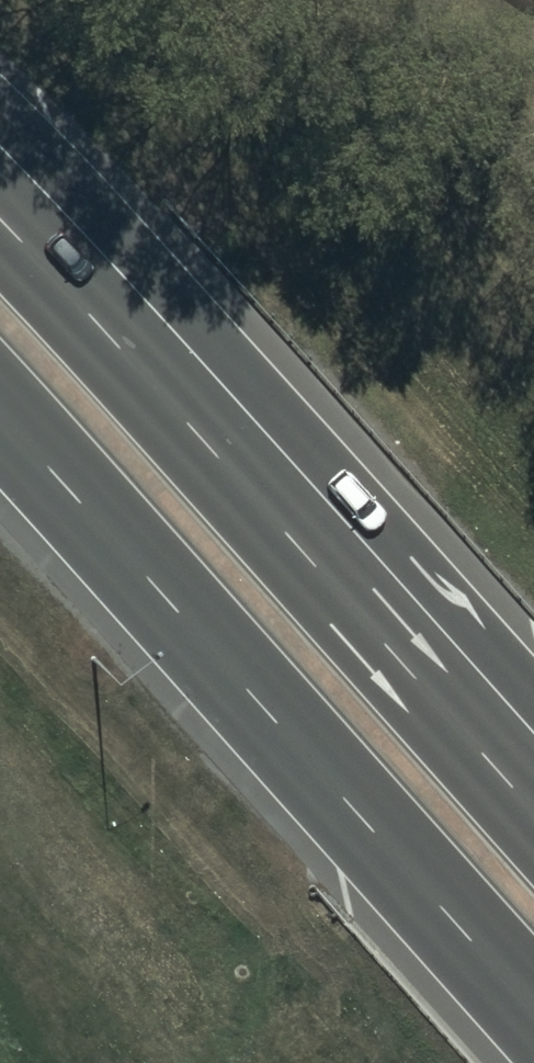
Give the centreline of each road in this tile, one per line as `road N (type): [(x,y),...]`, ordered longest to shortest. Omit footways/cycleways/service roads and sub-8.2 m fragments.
road 1 (trunk): [(533,1010),(0,412)]
road 2 (trunk): [(0,228),(122,349),(533,807)]

